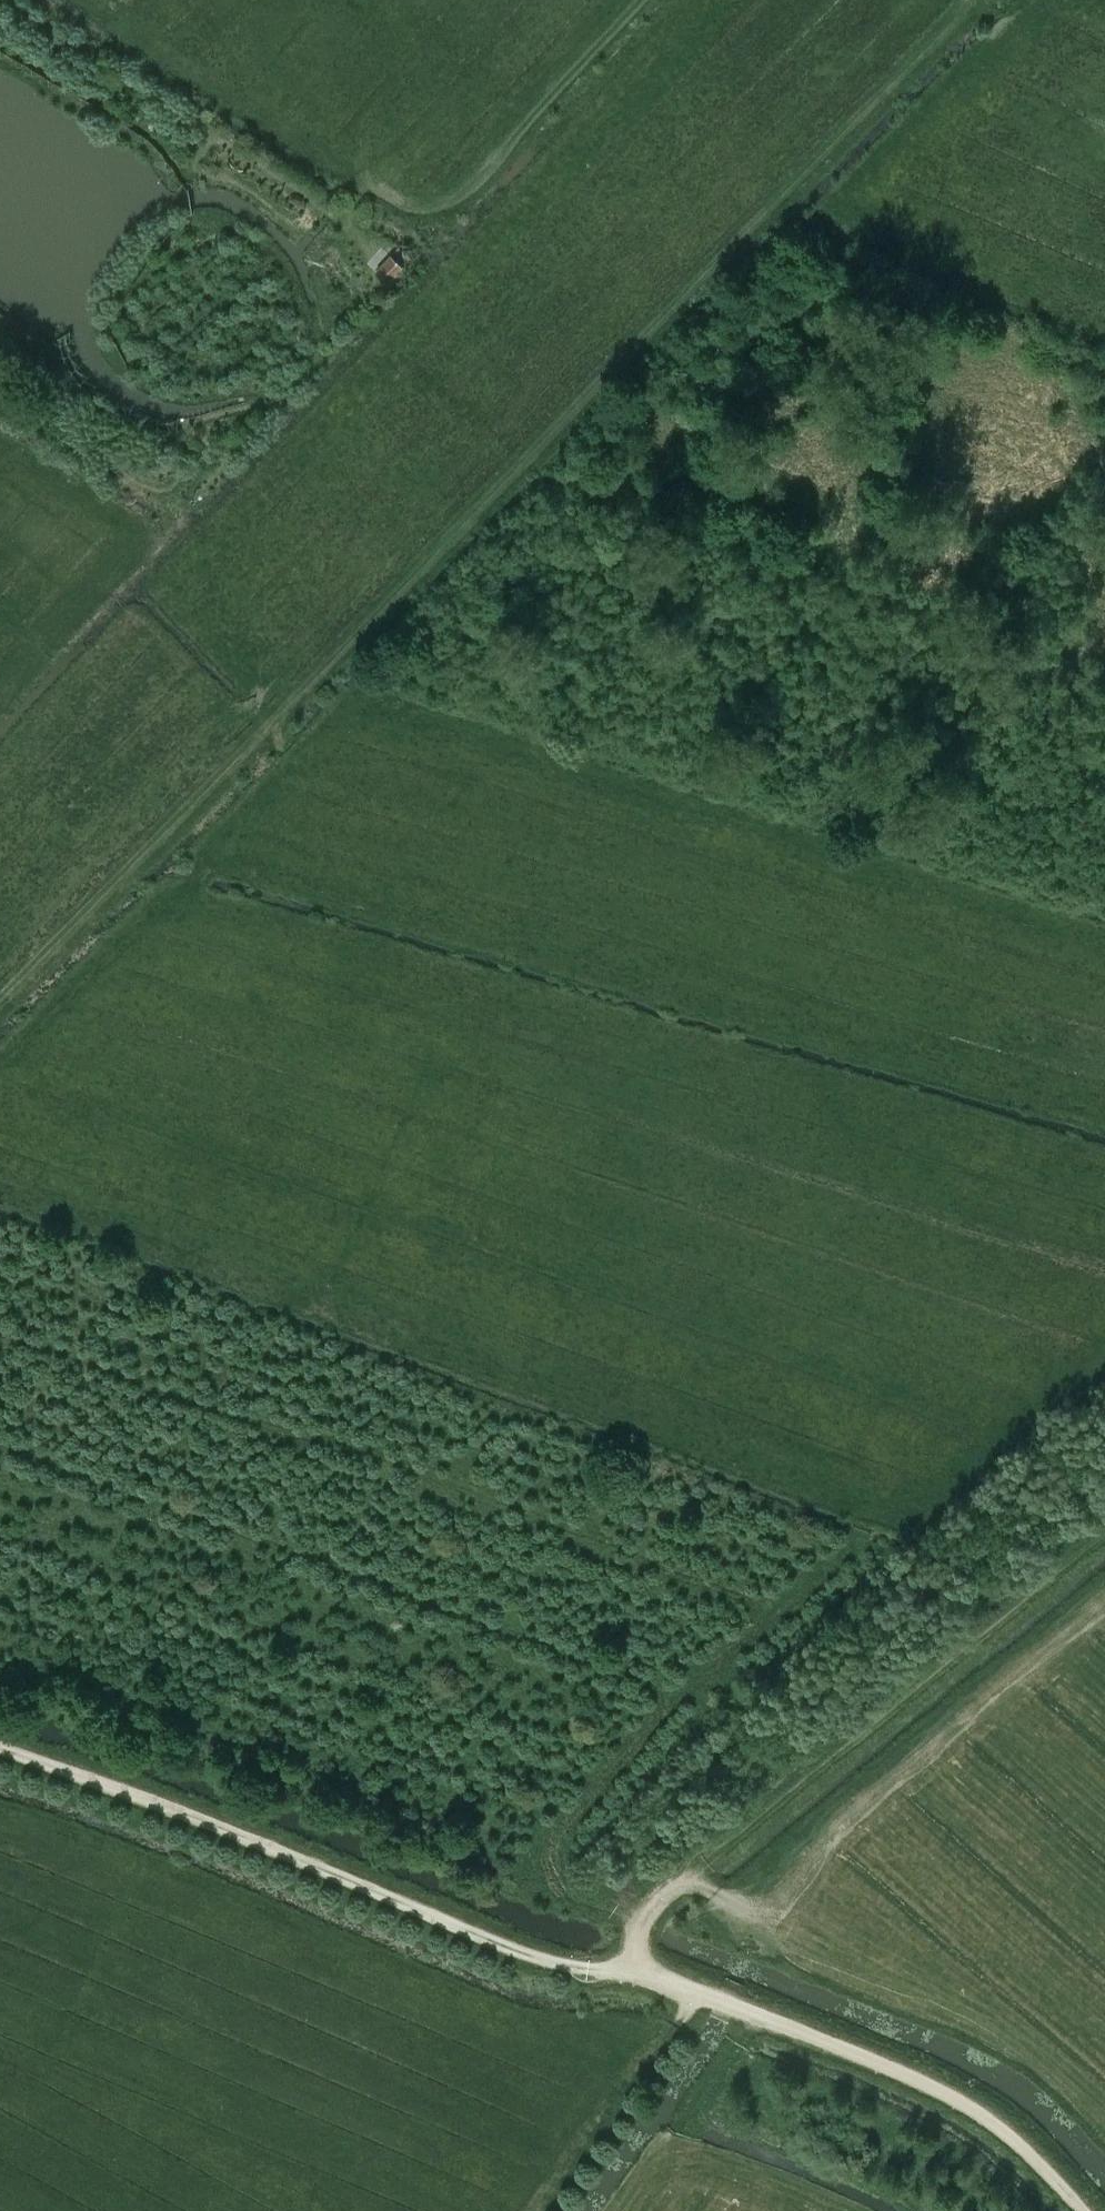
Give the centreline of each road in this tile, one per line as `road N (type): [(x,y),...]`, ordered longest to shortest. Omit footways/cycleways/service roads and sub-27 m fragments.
road 1 (track): [(1104,1537),(695,1873),(660,1908),(627,1967),(545,1963),(263,1848),(0,1753)]
road 2 (unclassified): [(1079,2210),(998,2129),(954,2099),(627,1967)]

